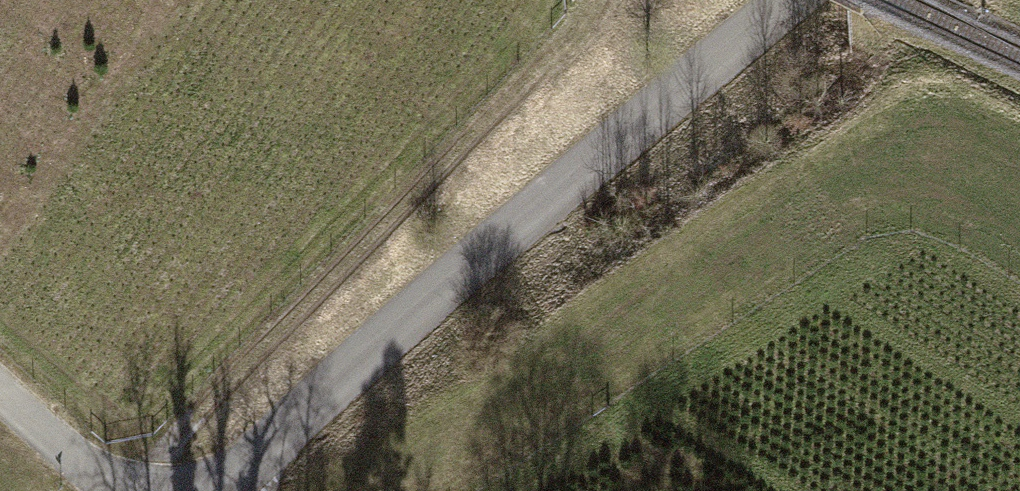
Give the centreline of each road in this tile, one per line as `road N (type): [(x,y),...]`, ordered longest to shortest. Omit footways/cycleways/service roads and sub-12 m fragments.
road 1 (tertiary): [(226,490),(417,312),(792,0)]
road 2 (track): [(131,490),(575,30),(592,0)]
road 3 (track): [(118,490),(0,390)]

